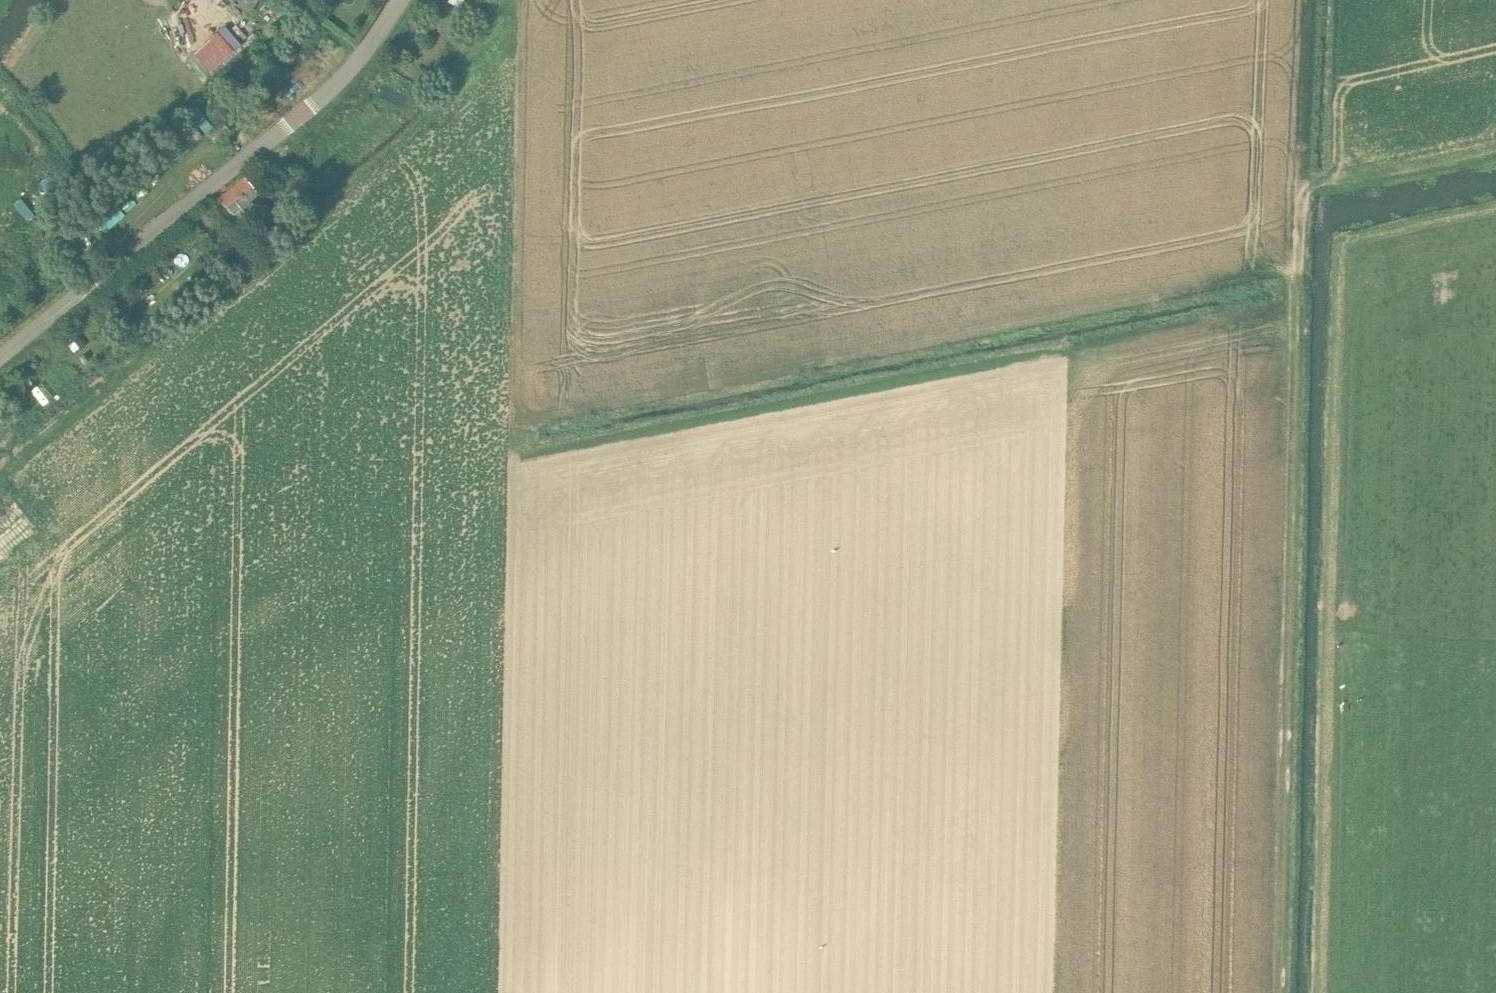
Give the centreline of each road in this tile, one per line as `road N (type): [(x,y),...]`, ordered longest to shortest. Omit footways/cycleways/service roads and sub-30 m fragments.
road 1 (unclassified): [(0,358),(320,101),(354,66),(388,0)]

